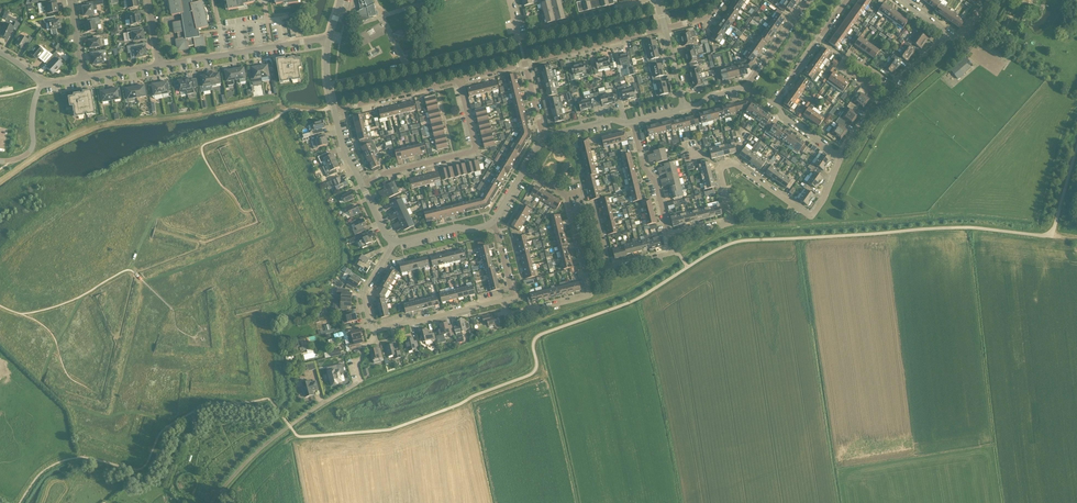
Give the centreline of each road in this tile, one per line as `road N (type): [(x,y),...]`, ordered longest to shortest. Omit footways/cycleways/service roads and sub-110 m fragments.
road 1 (residential): [(669,239),(730,223),(722,167),(734,164),(813,215),(841,156)]
road 2 (residential): [(519,40),(329,87)]
road 3 (residential): [(362,185),(472,154),(460,81)]
road 4 (residential): [(329,40),(159,67)]
road 5 (residential): [(269,443),(355,385),(356,364),(374,330)]
road 6 (residential): [(525,64),(664,29)]
road 7 (residential): [(645,0),(519,40)]
road 8 (residential): [(503,302),(374,330)]
road 9 (residential): [(773,107),(847,0)]
road 10 (residential): [(334,111),(460,81)]
road 11 (residential): [(669,239),(632,122)]

